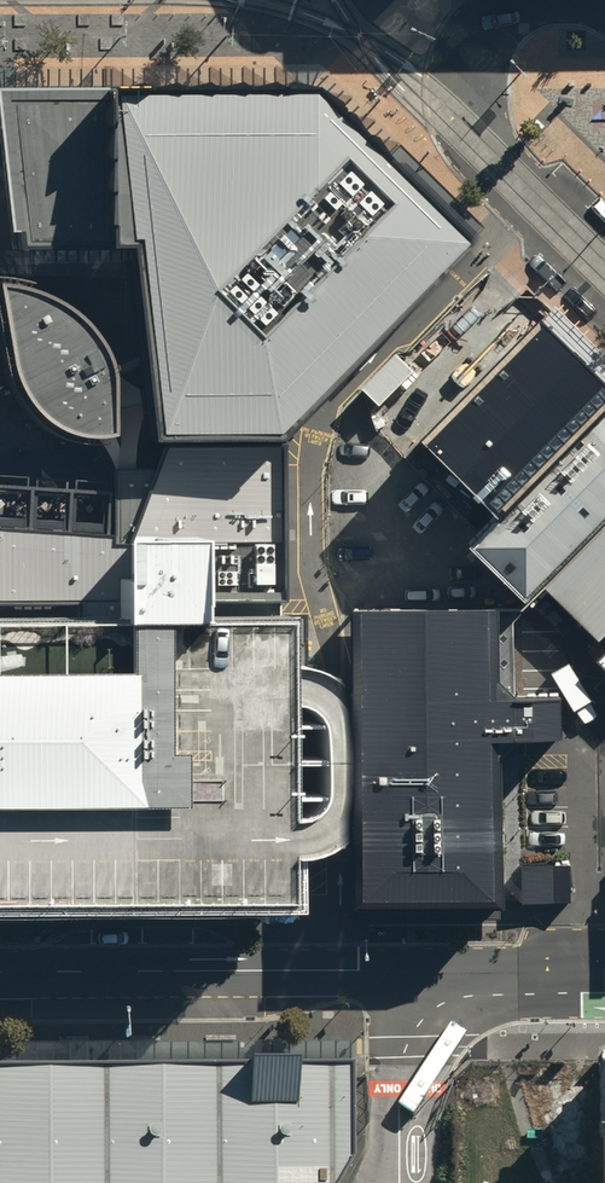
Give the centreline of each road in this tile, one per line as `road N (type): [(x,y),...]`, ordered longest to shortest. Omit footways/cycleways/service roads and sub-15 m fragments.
road 1 (tertiary): [(0,975),(604,973)]
road 2 (unclassified): [(604,0),(499,15),(469,48),(459,82),(477,144),(604,270)]

